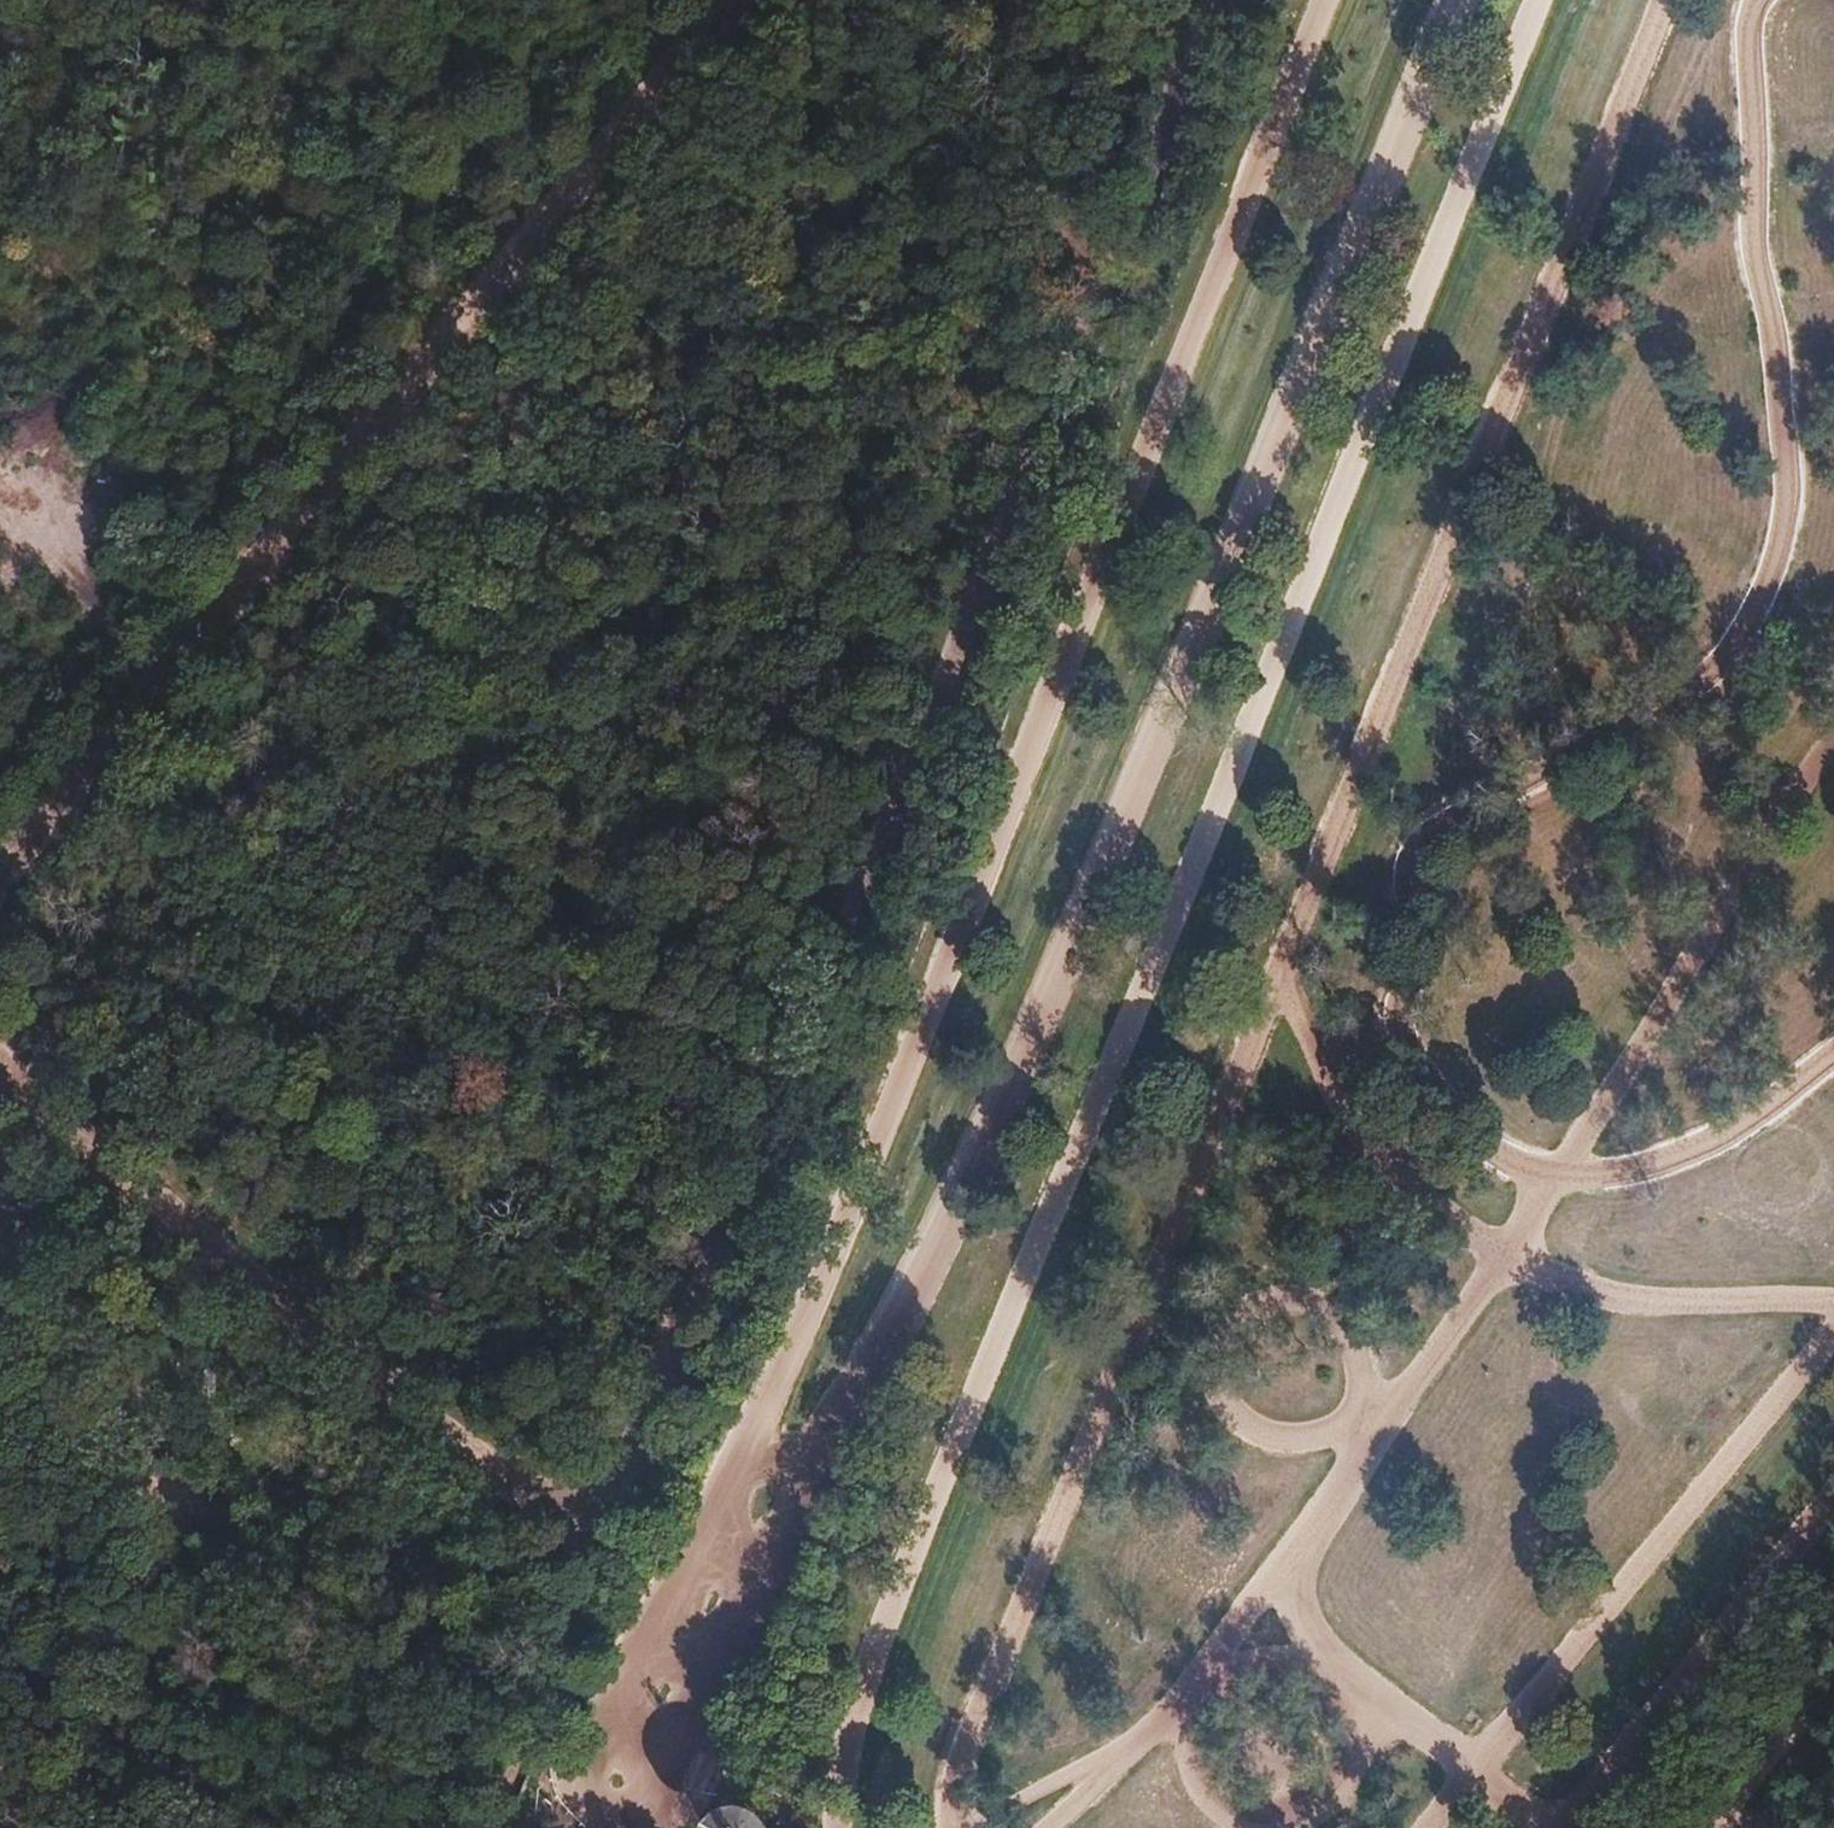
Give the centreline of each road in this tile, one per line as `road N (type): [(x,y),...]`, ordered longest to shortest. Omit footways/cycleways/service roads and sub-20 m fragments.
road 1 (track): [(1734,1820),(1833,1698)]

